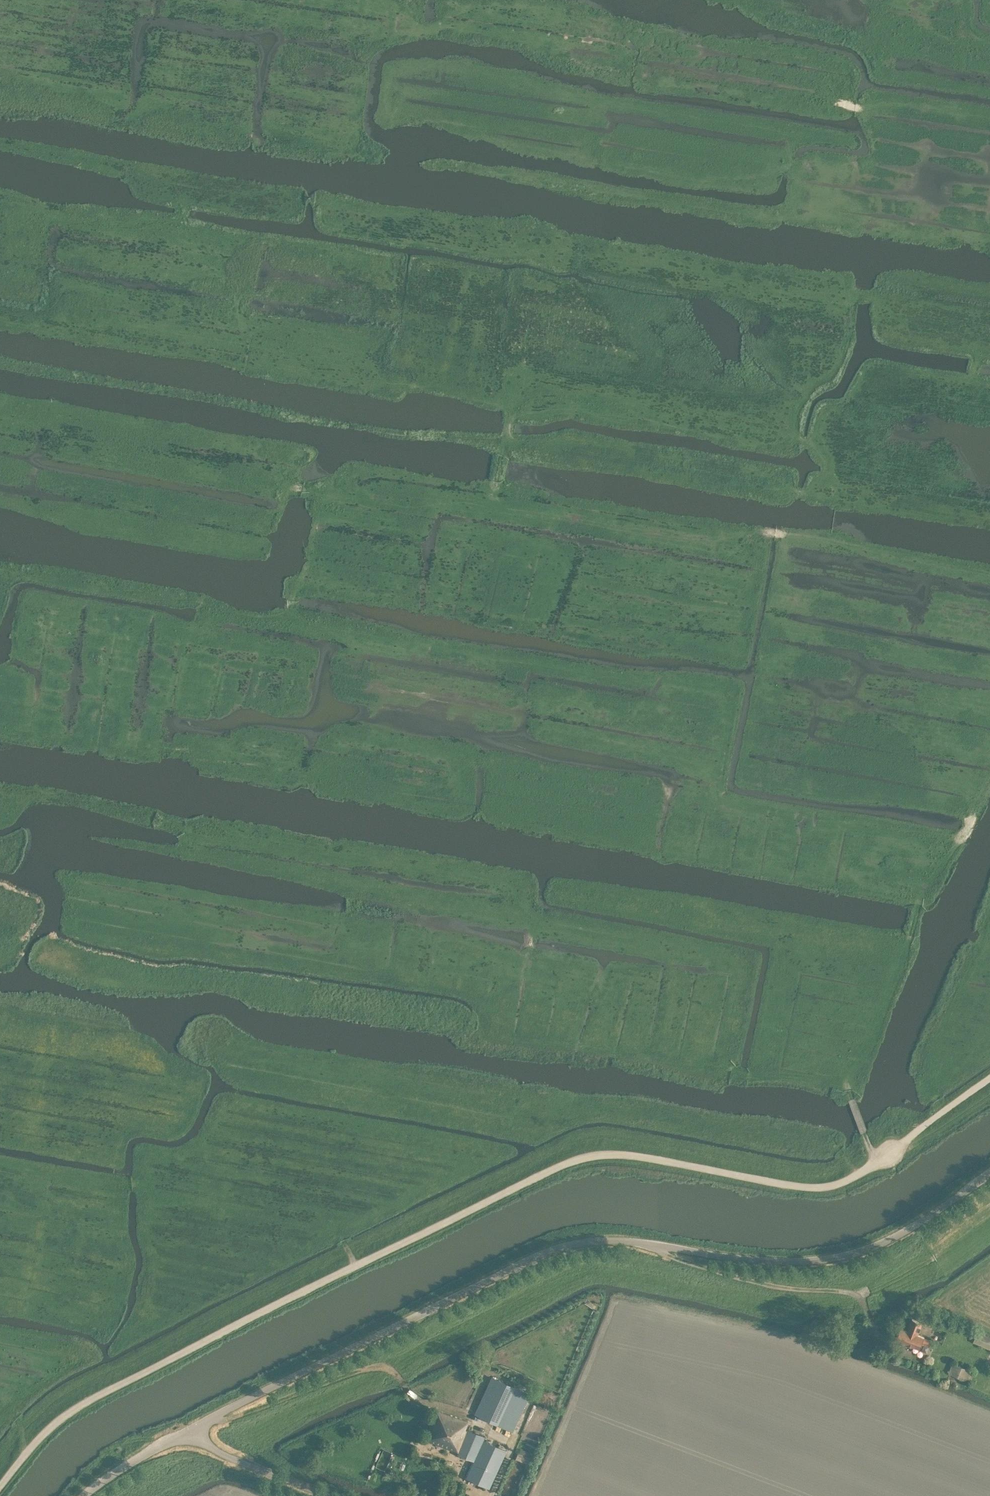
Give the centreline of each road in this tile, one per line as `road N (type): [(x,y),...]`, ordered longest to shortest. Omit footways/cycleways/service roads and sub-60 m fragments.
road 1 (track): [(0,1484),(45,1431),(82,1403),(567,1163),(627,1154),(827,1185),(877,1161),(989,1078)]
road 2 (unclassified): [(185,1433),(569,1243),(627,1240),(746,1259),(827,1257),(911,1229),(989,1174)]
road 3 (unclassified): [(328,1495),(185,1433)]
road 4 (unclassified): [(78,1495),(150,1446),(185,1433)]

